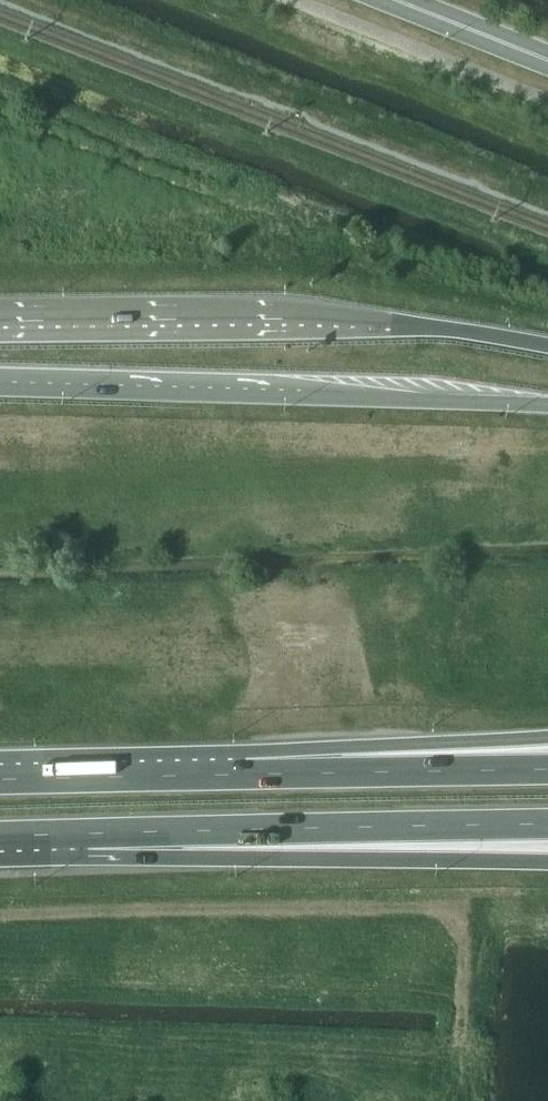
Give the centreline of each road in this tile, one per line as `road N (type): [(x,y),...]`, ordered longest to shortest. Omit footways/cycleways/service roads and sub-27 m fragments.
road 1 (trunk): [(547,344),(269,320),(0,322)]
road 2 (trunk): [(0,385),(547,408)]
road 3 (trunk): [(82,834),(547,860)]
road 4 (trunk): [(82,834),(547,824)]
road 5 (trunk): [(547,738),(250,773)]
road 6 (trunk): [(547,771),(250,773)]
road 7 (trunk): [(250,773),(0,779)]
road 8 (secondary): [(436,15),(547,60)]

